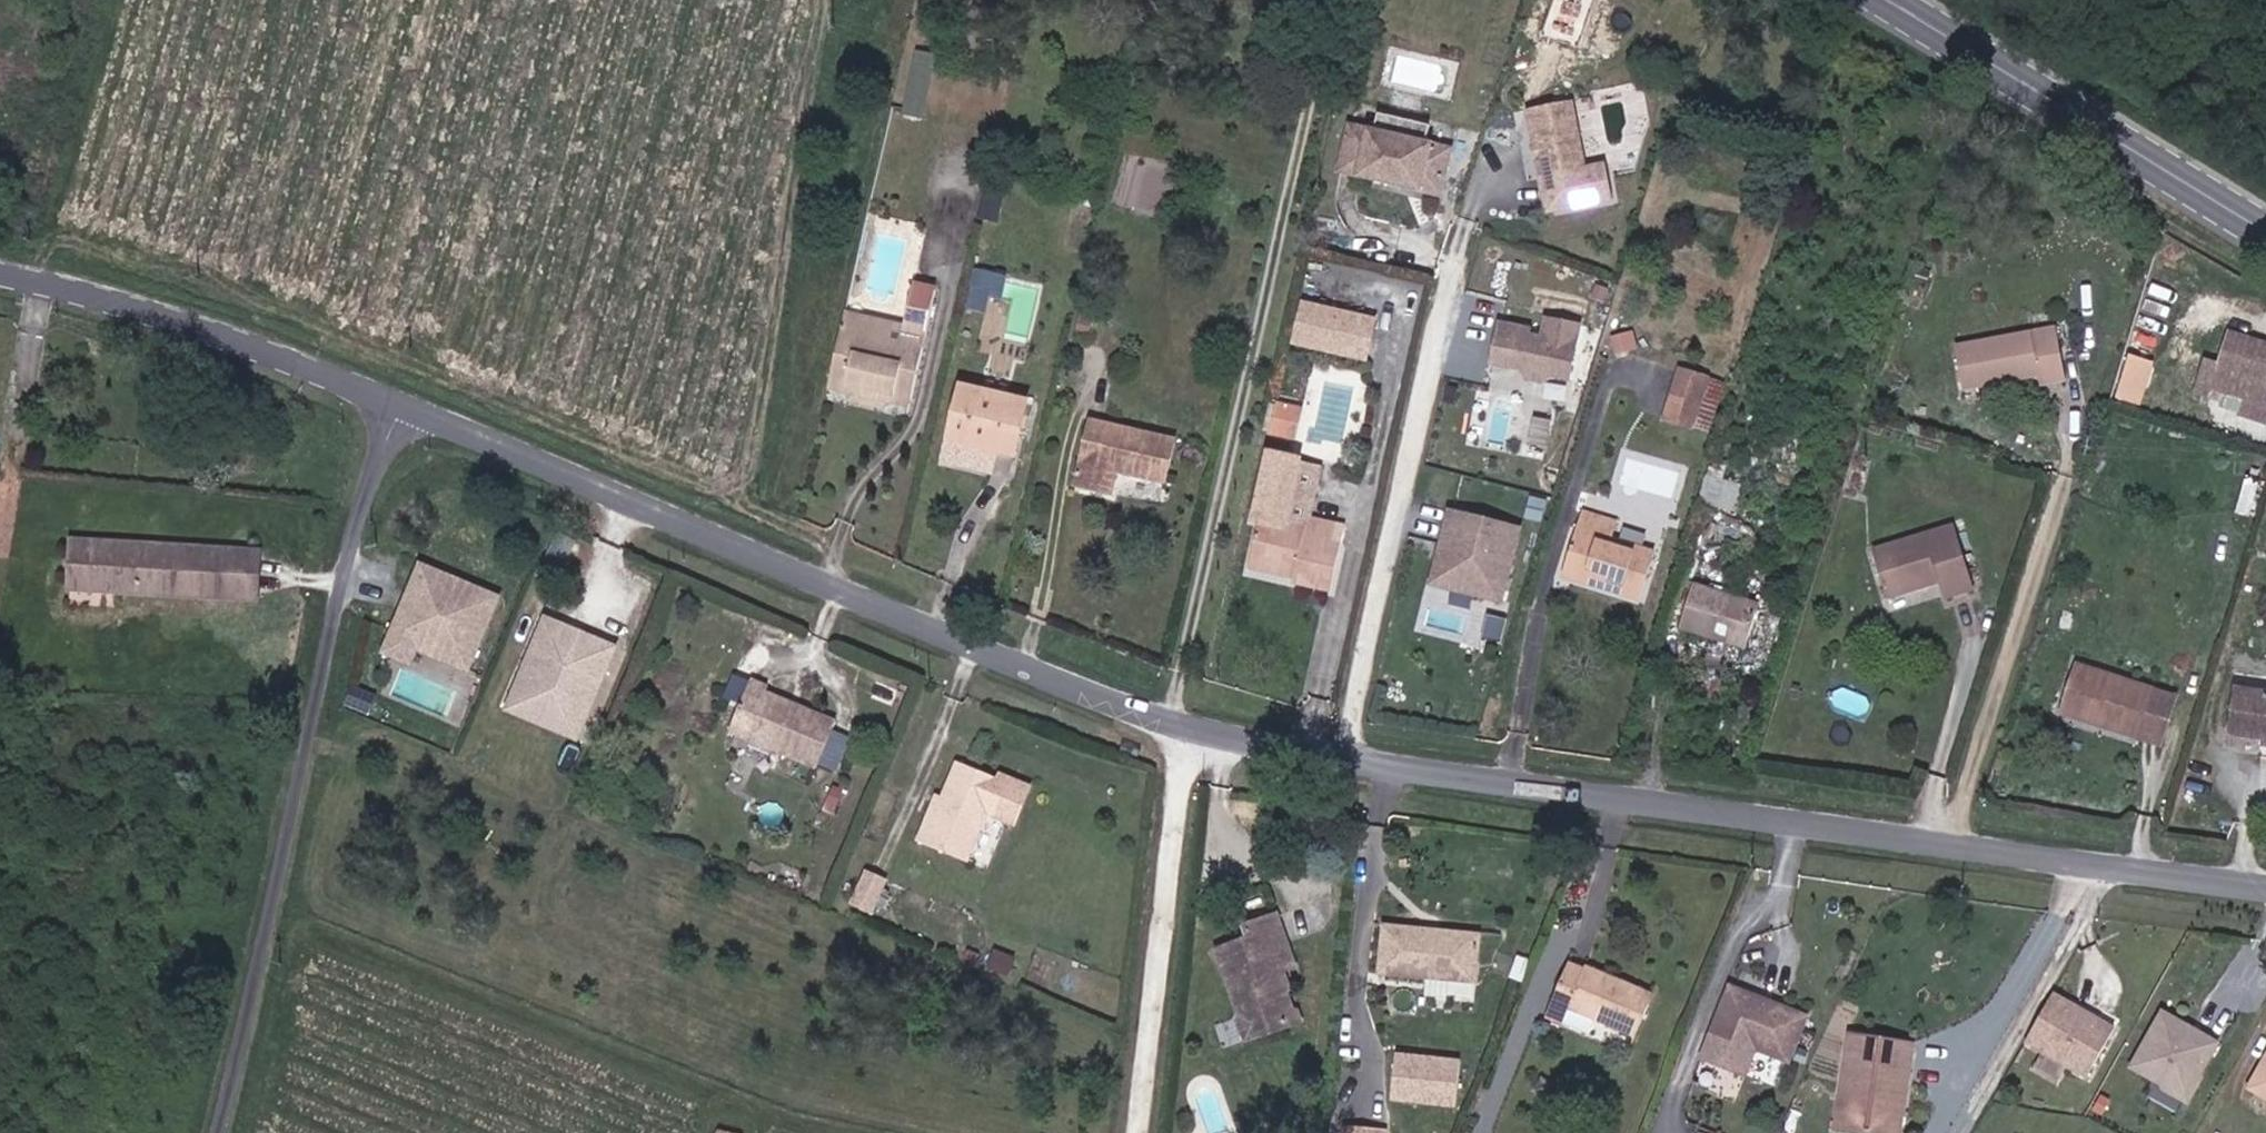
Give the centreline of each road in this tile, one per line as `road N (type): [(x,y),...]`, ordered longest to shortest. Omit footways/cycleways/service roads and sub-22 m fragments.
road 1 (tertiary): [(406,405),(1071,684),(1192,726),(1349,761),(2265,889)]
road 2 (unclassified): [(406,405),(361,527),(219,1132)]
road 3 (primary): [(1891,0),(2265,230)]
road 4 (tertiary): [(0,277),(272,350),(406,405)]

